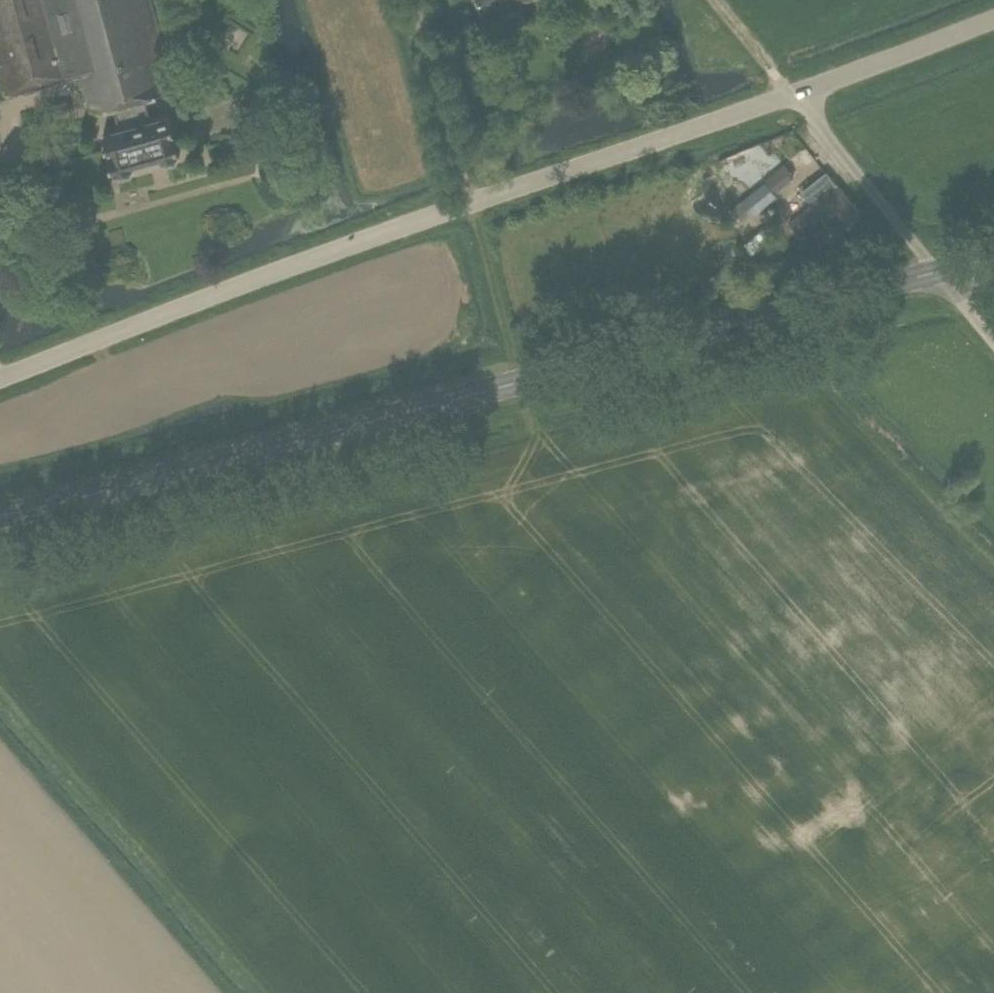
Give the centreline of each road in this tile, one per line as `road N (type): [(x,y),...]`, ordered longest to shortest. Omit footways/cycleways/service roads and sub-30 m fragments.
road 1 (unclassified): [(0,380),(297,263),(993,15)]
road 2 (primary): [(0,515),(993,256)]

